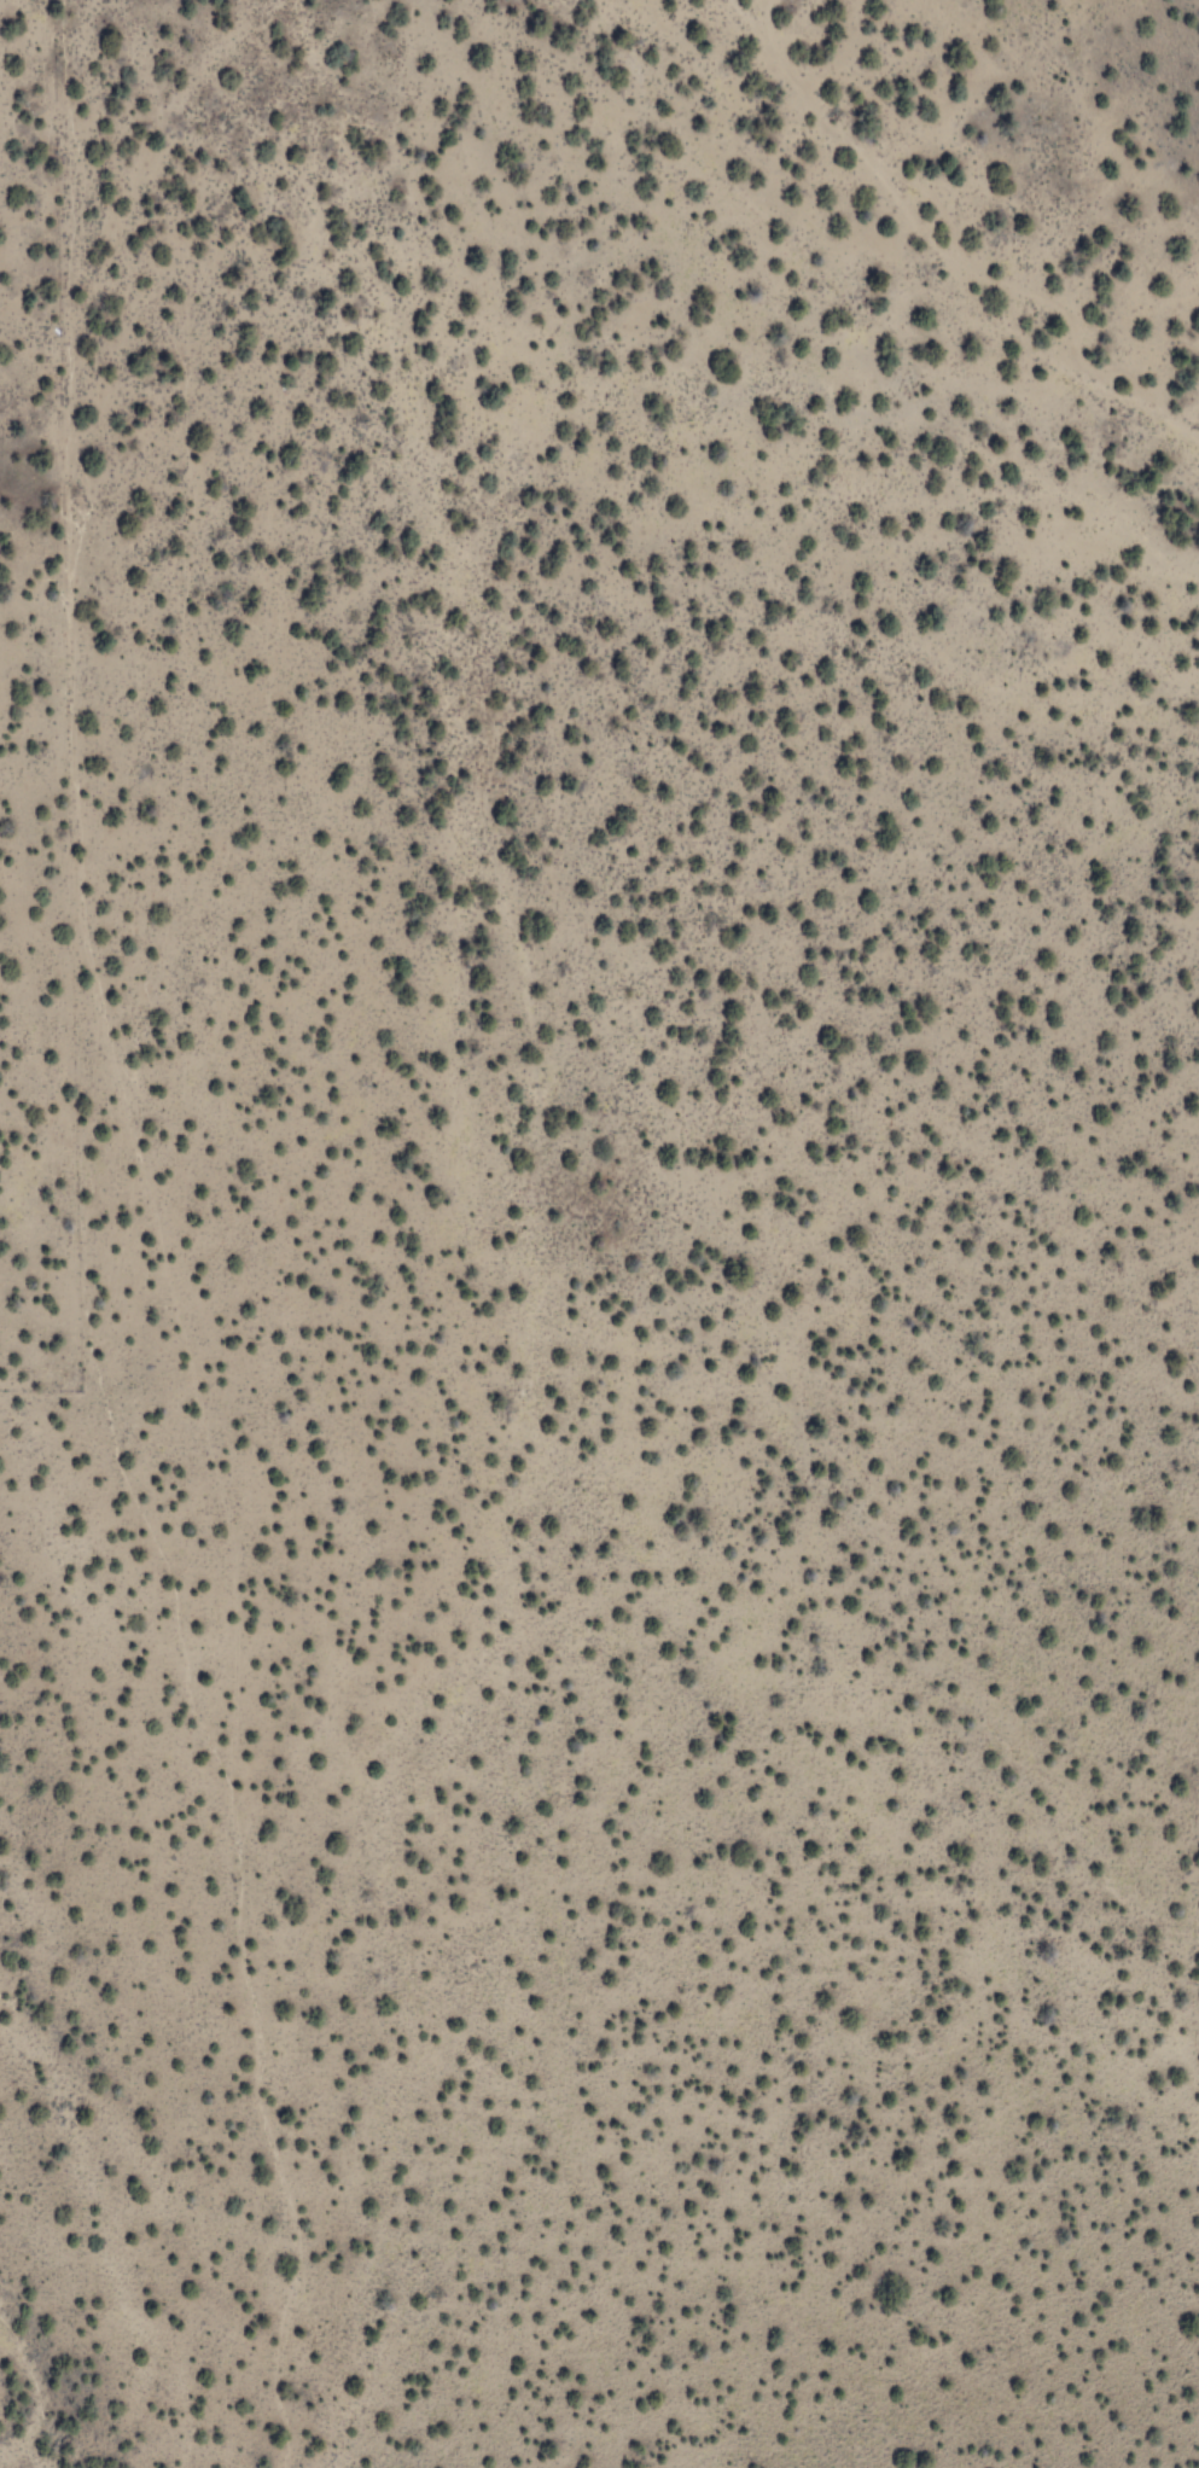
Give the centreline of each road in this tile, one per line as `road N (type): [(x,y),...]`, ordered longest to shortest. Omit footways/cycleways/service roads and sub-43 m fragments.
road 1 (track): [(1198,413),(1067,362),(868,227),(713,0)]

